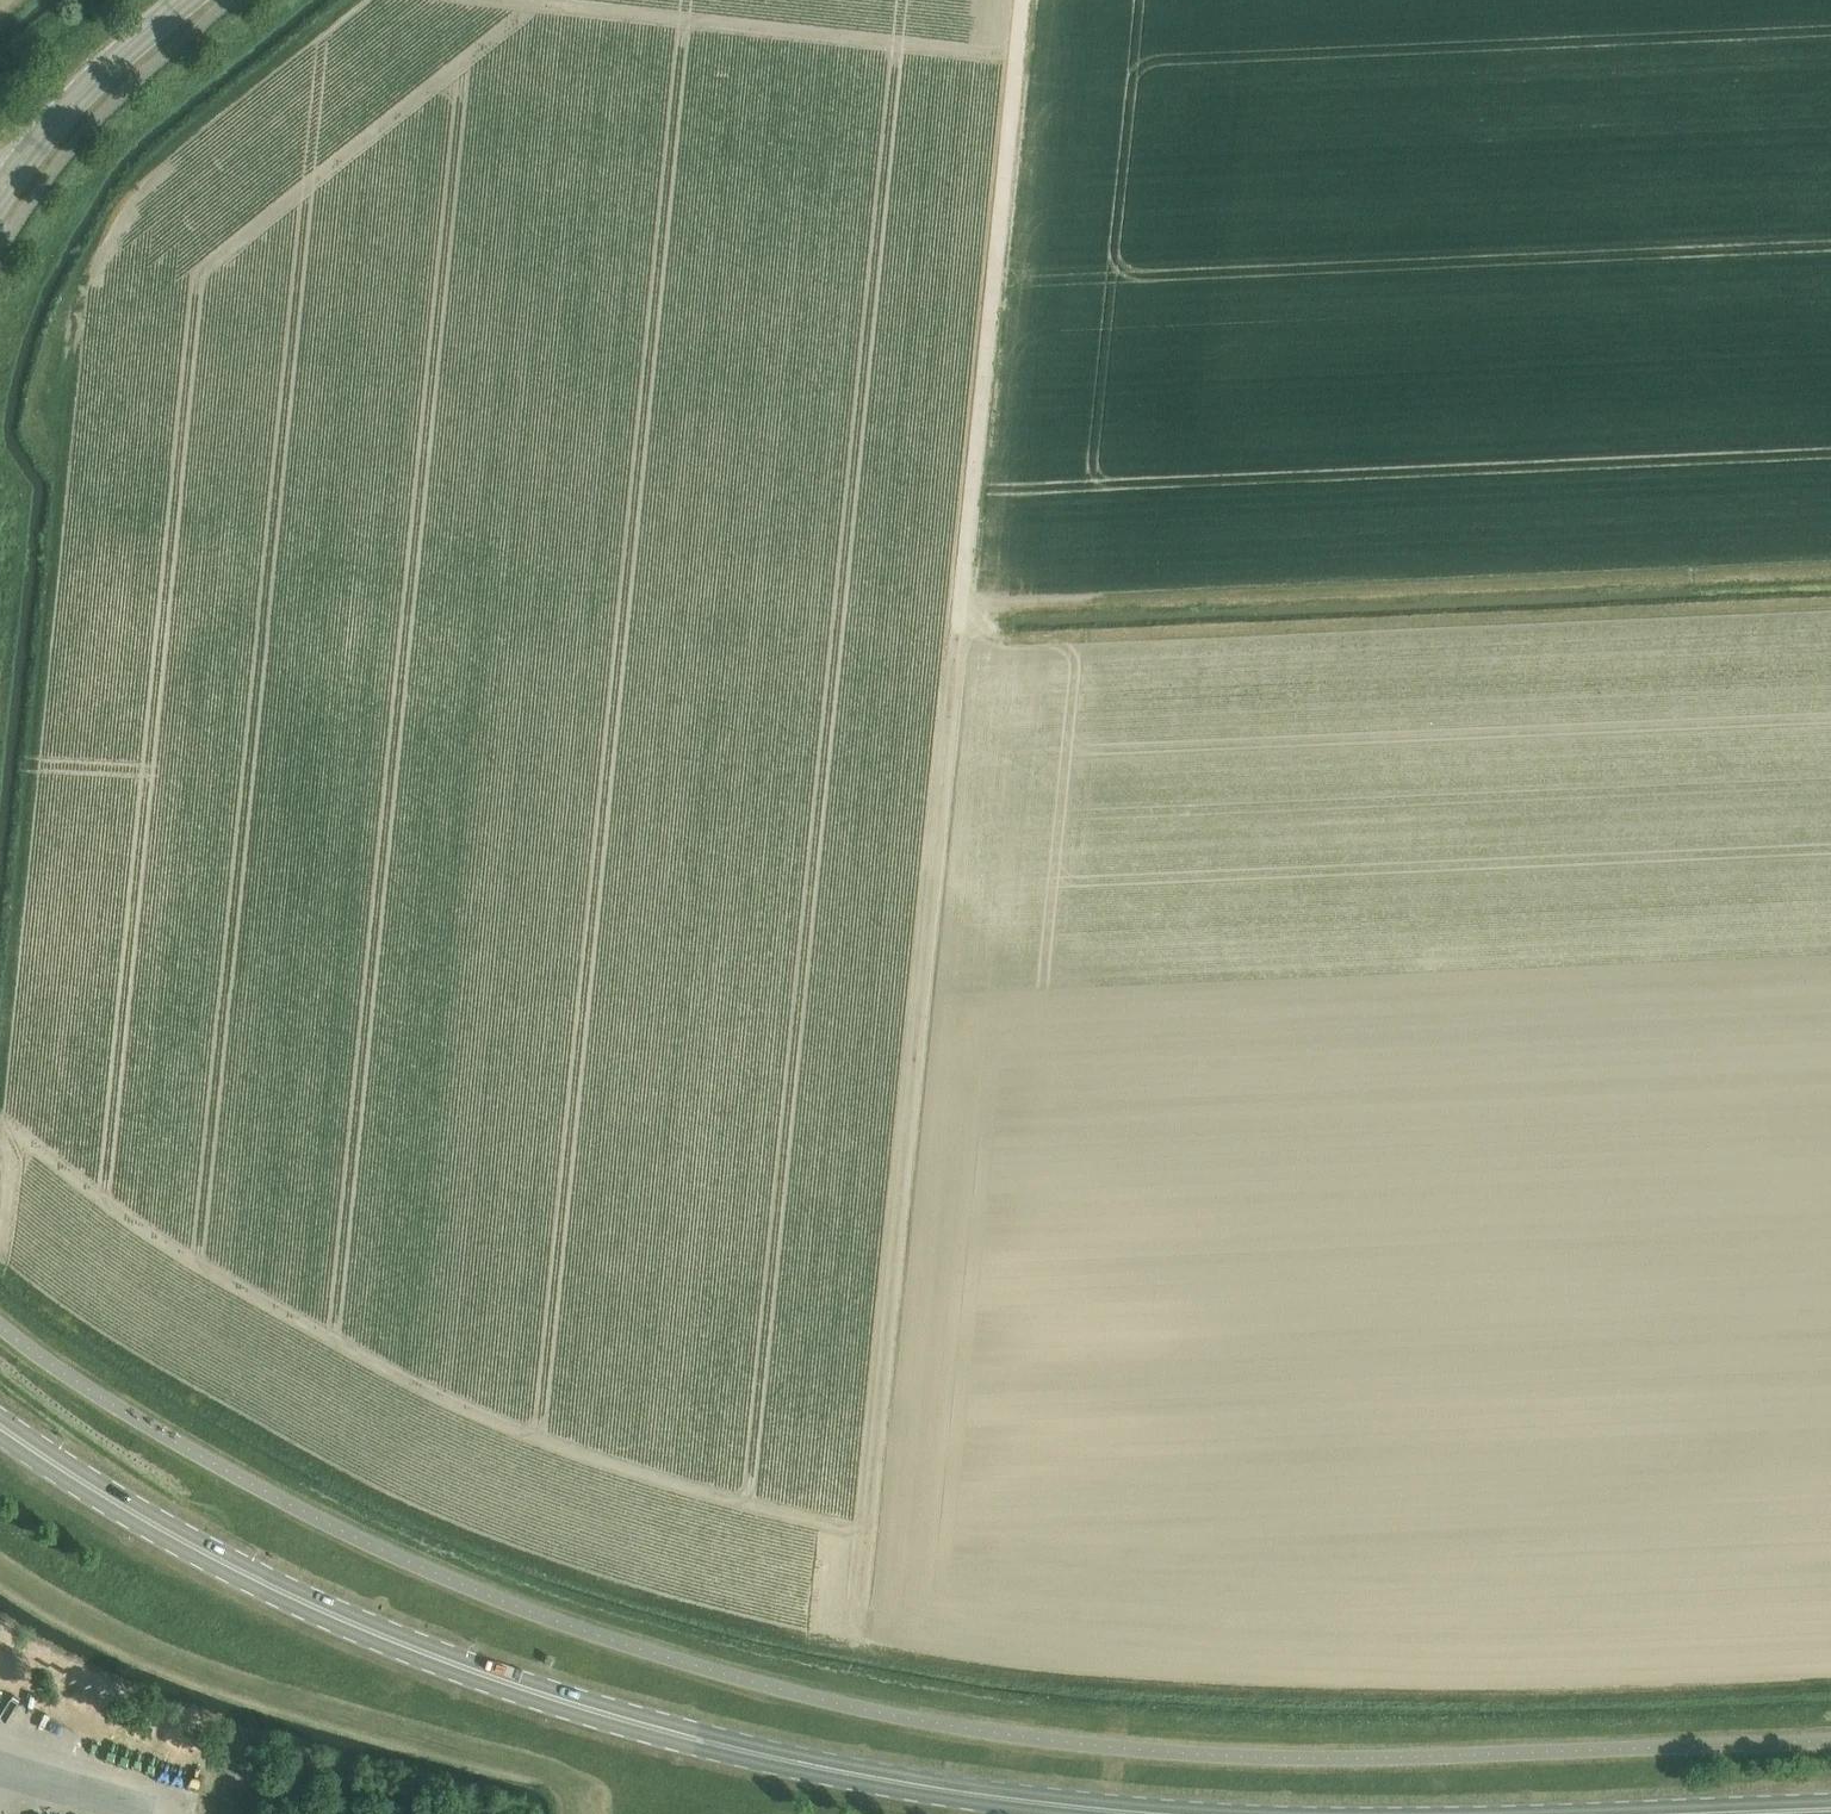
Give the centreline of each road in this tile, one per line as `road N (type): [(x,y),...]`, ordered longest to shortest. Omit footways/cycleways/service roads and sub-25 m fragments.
road 1 (primary): [(1157,1813),(806,1765),(614,1717),(455,1664),(169,1534),(0,1426)]
road 2 (track): [(855,1650),(957,634)]
road 3 (secondary): [(0,194),(81,92),(186,0)]
road 4 (primary): [(1830,1809),(1710,1813)]

